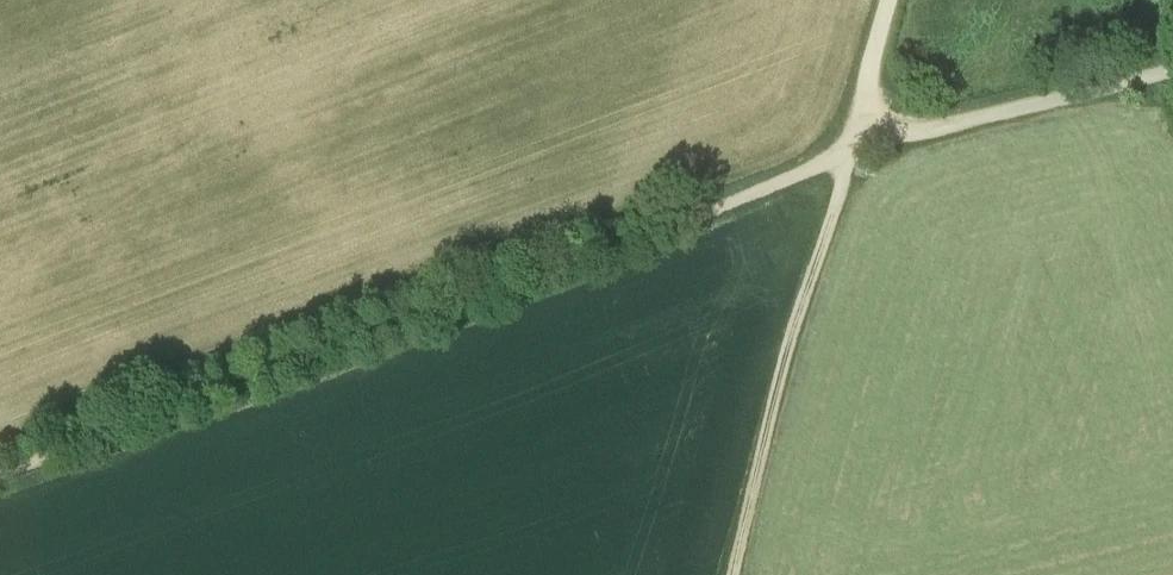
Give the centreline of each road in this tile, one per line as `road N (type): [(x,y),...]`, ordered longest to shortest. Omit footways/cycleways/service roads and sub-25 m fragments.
road 1 (track): [(862,146),(577,264),(0,476)]
road 2 (track): [(862,146),(842,183),(781,376),(733,574)]
road 3 (track): [(1172,70),(862,146)]
road 4 (track): [(889,0),(862,146)]

